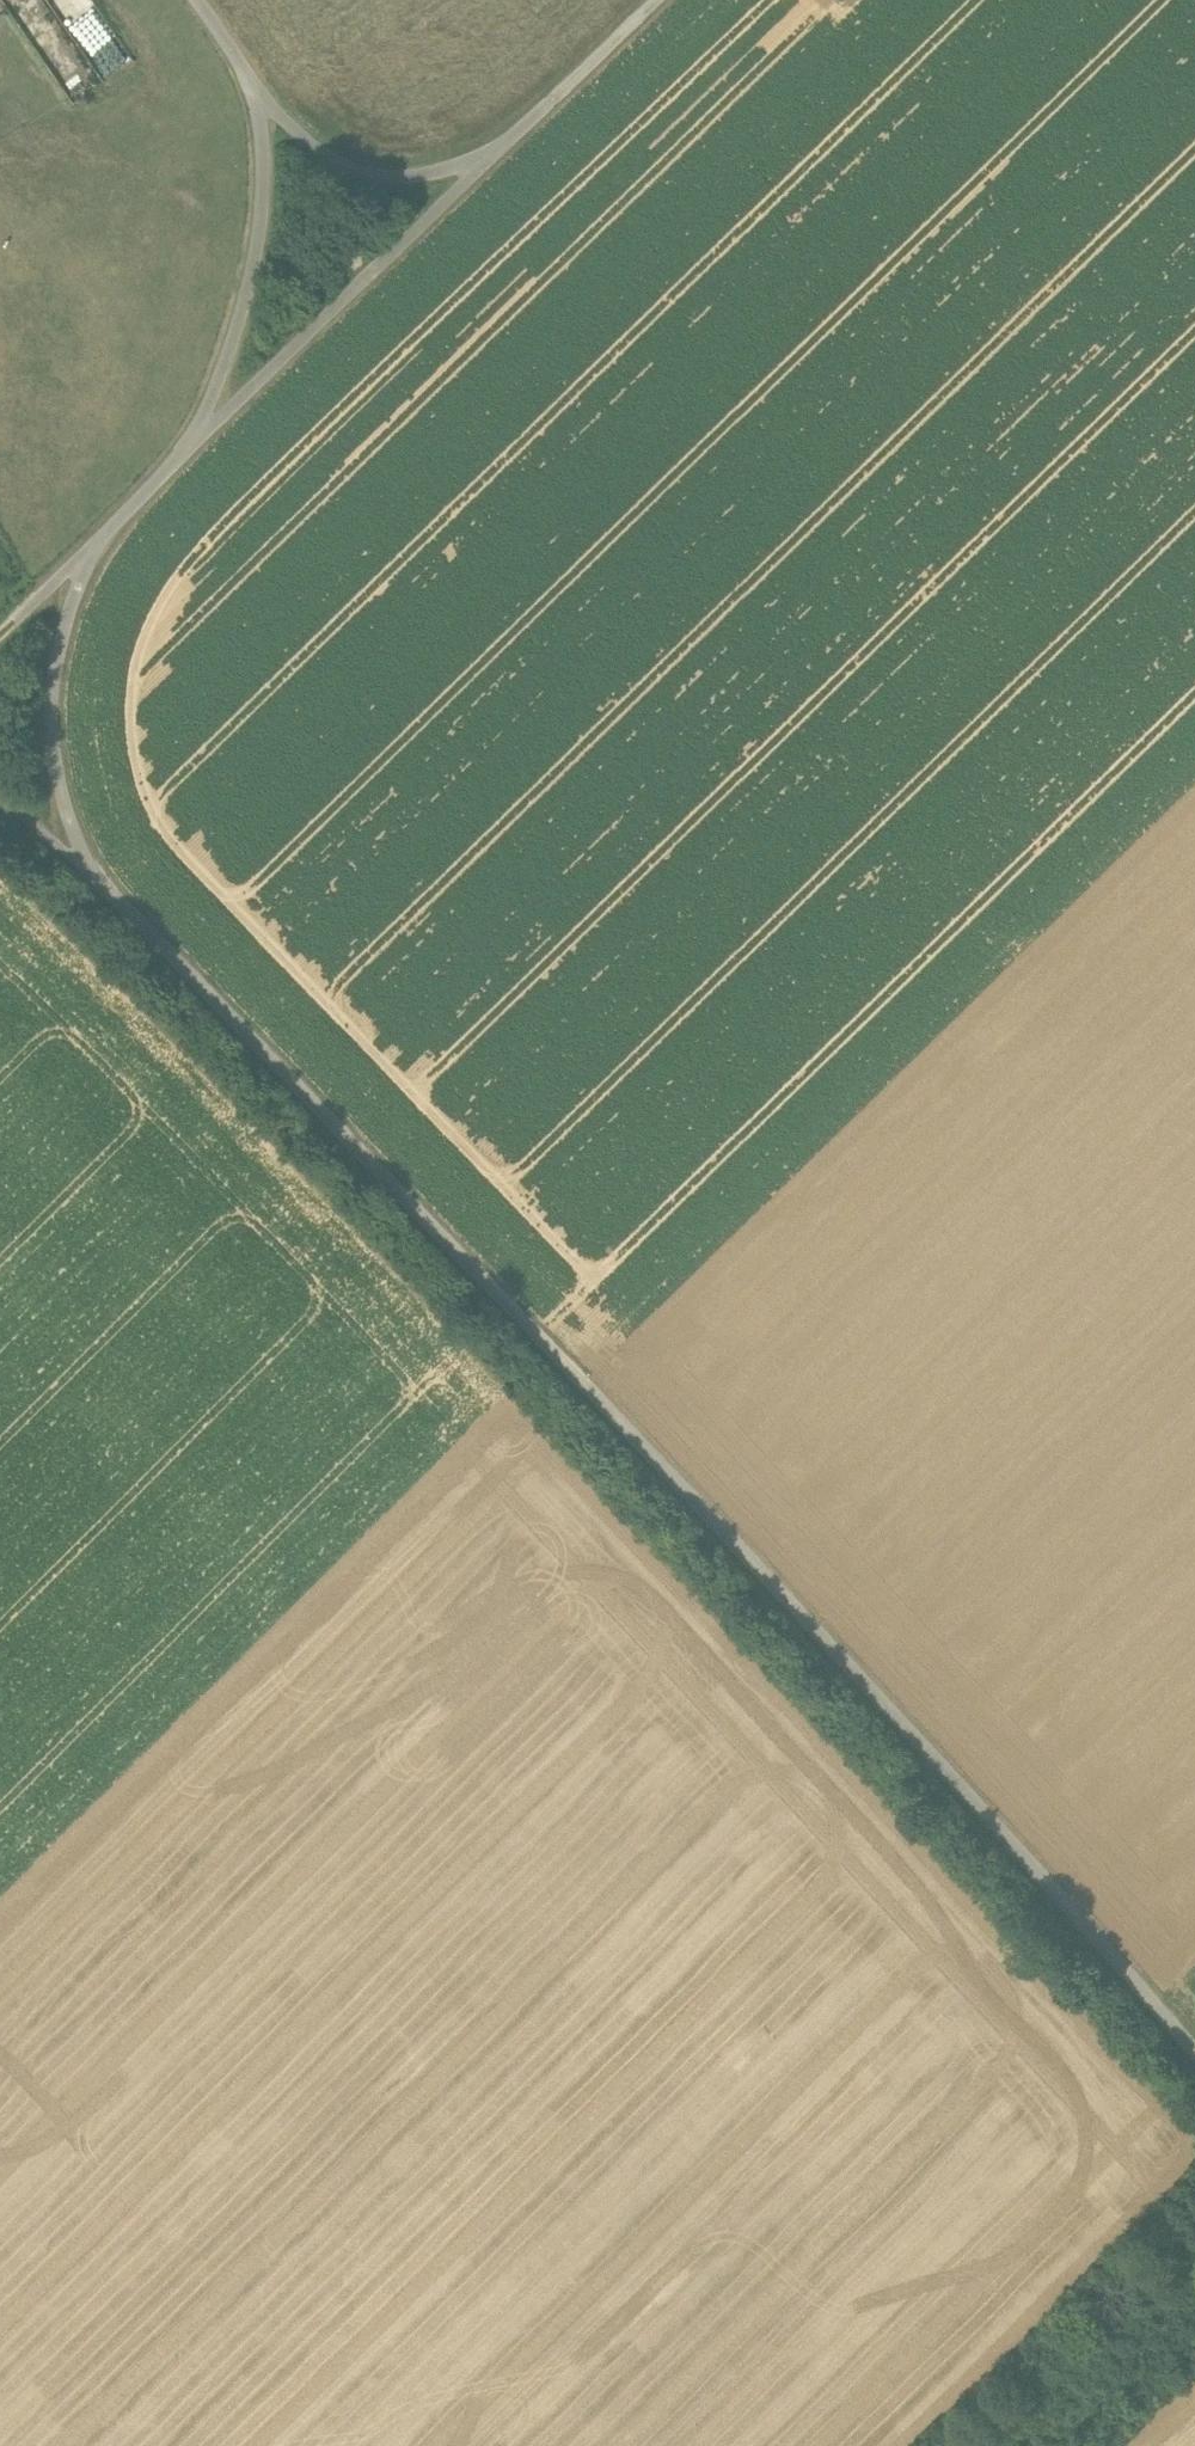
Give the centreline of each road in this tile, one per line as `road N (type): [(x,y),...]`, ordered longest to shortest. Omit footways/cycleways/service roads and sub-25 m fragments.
road 1 (track): [(1194,2057),(914,1737),(92,872),(60,782),(53,699),(81,564),(203,437),(251,292),(266,147),(260,99),(196,0)]
road 2 (track): [(203,437),(493,162)]
road 3 (track): [(260,99),(308,145),(365,177),(430,175),(493,162)]
road 4 (track): [(493,162),(658,0)]

